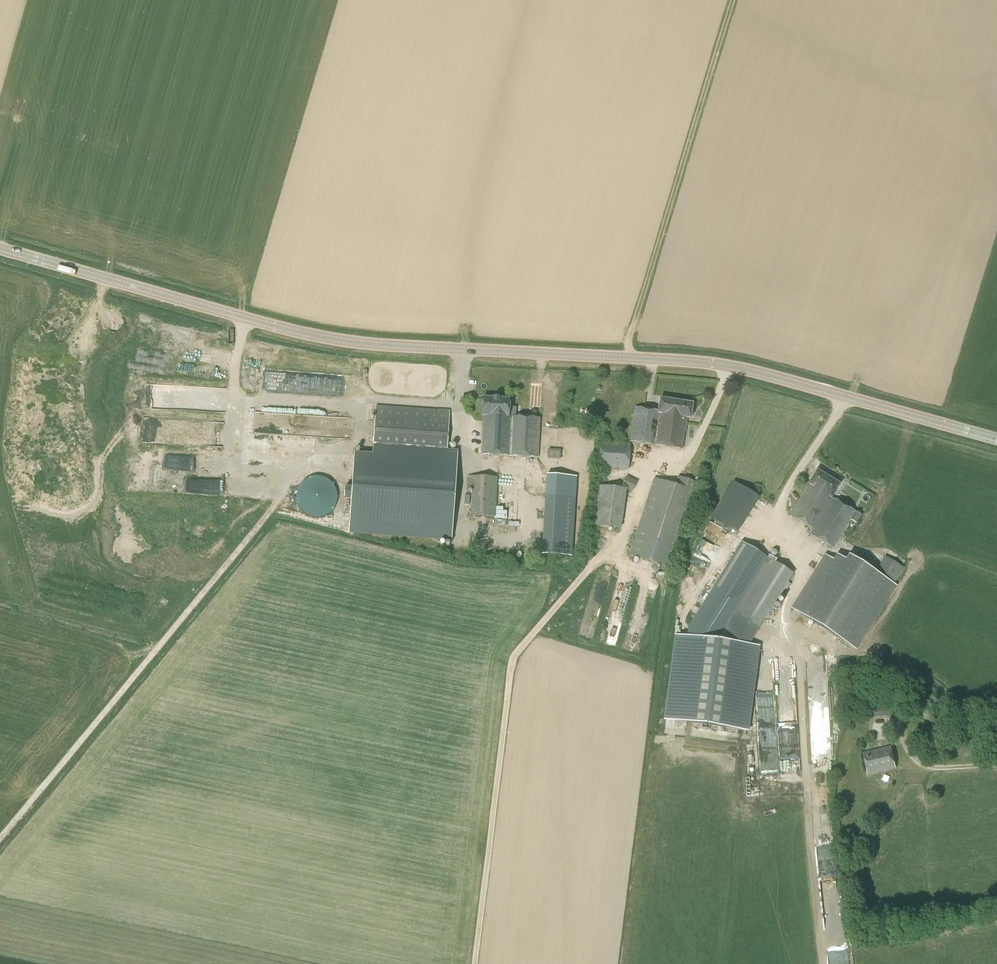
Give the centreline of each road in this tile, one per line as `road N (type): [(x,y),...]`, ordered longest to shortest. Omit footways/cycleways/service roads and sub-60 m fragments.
road 1 (tertiary): [(996,440),(707,362),(318,336),(0,248)]
road 2 (track): [(273,510),(0,839)]
road 3 (track): [(474,963),(508,682)]

